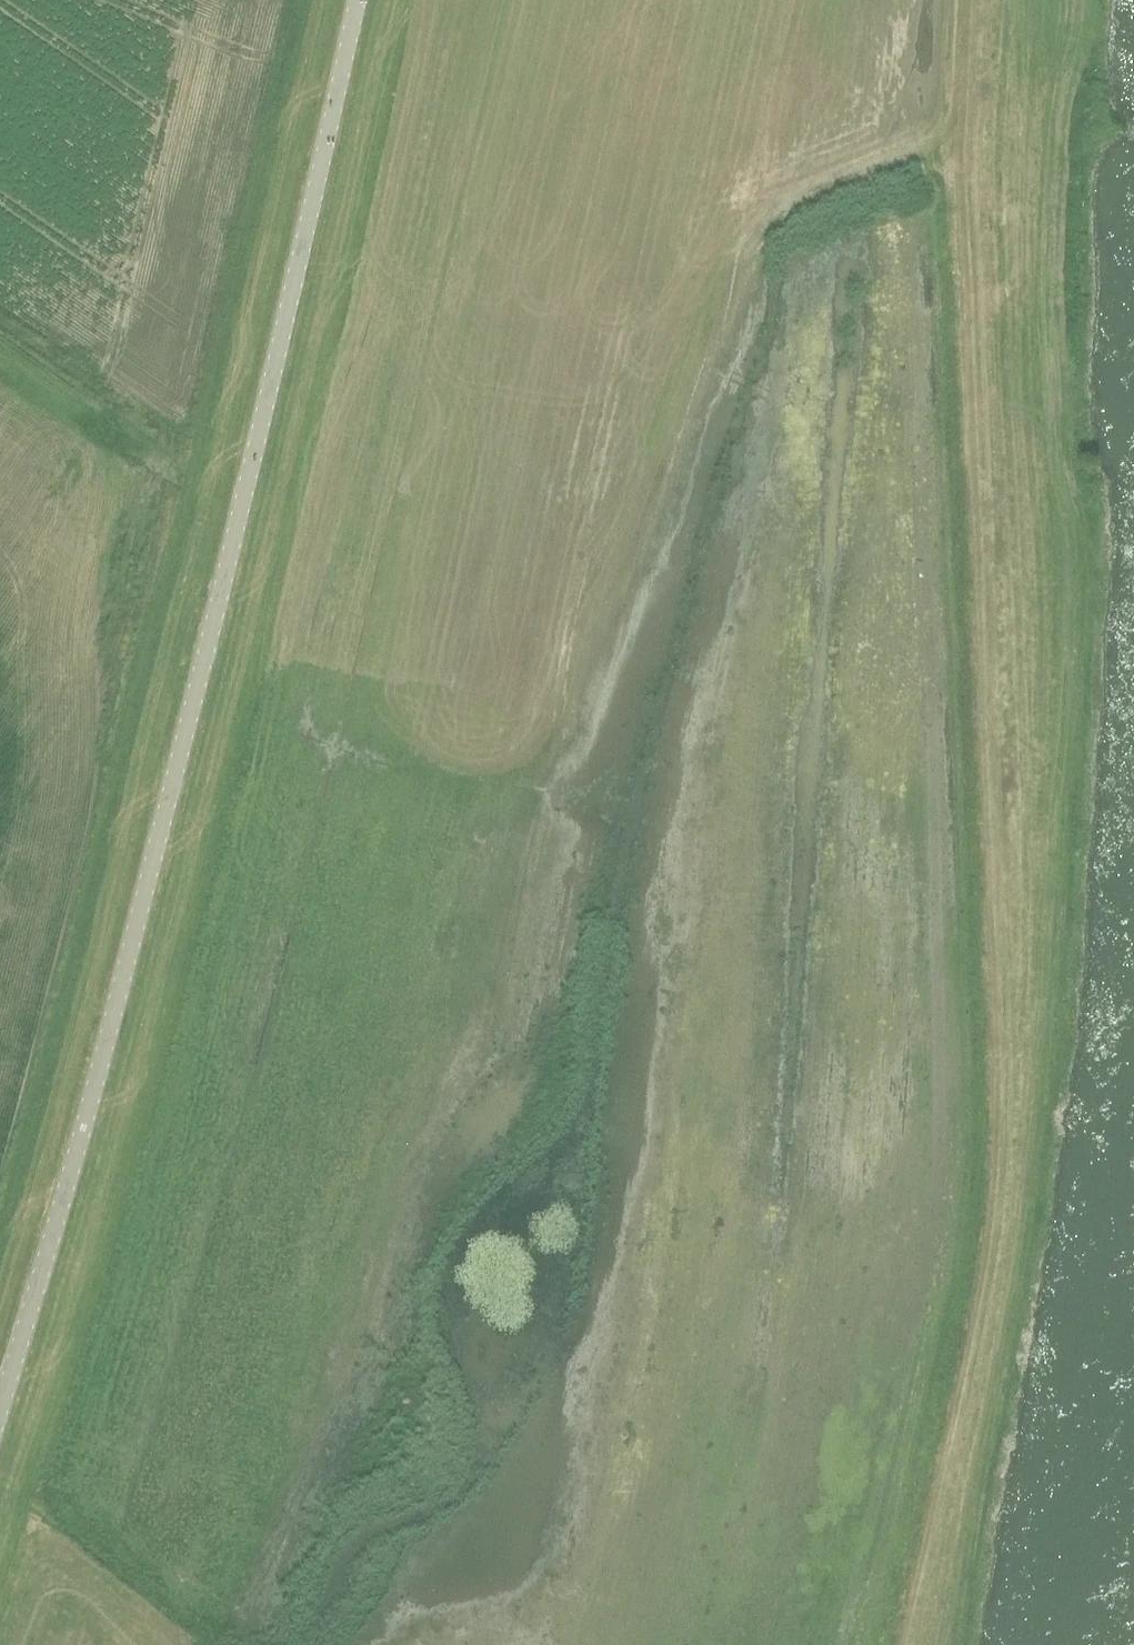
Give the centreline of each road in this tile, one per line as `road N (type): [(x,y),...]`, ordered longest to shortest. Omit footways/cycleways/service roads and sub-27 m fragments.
road 1 (tertiary): [(0,1413),(78,1155),(361,0)]

